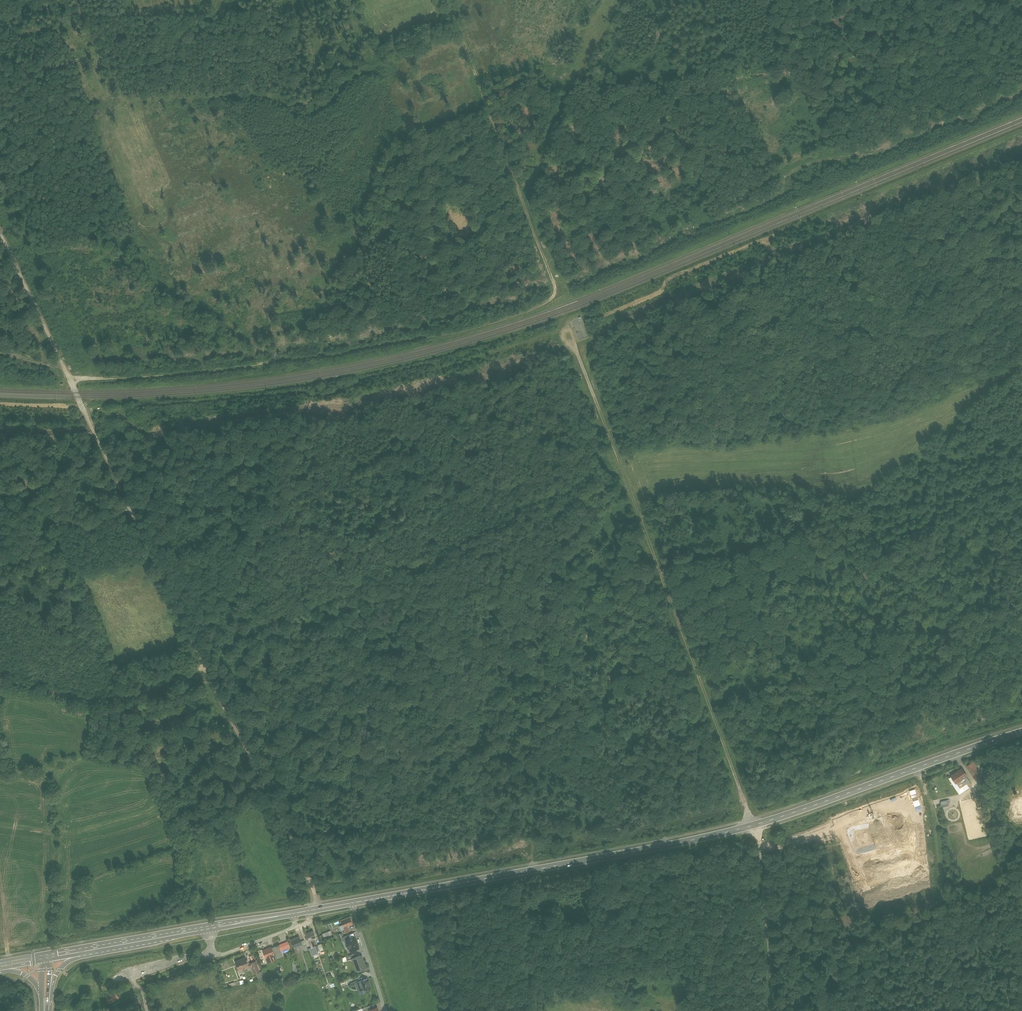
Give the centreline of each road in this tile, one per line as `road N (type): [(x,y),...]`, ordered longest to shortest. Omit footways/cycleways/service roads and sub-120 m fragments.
road 1 (track): [(0,231),(288,831),(318,910)]
road 2 (secondary): [(1021,733),(722,835),(352,905)]
road 3 (track): [(556,291),(449,0)]
road 4 (track): [(204,668),(99,703),(0,682)]

